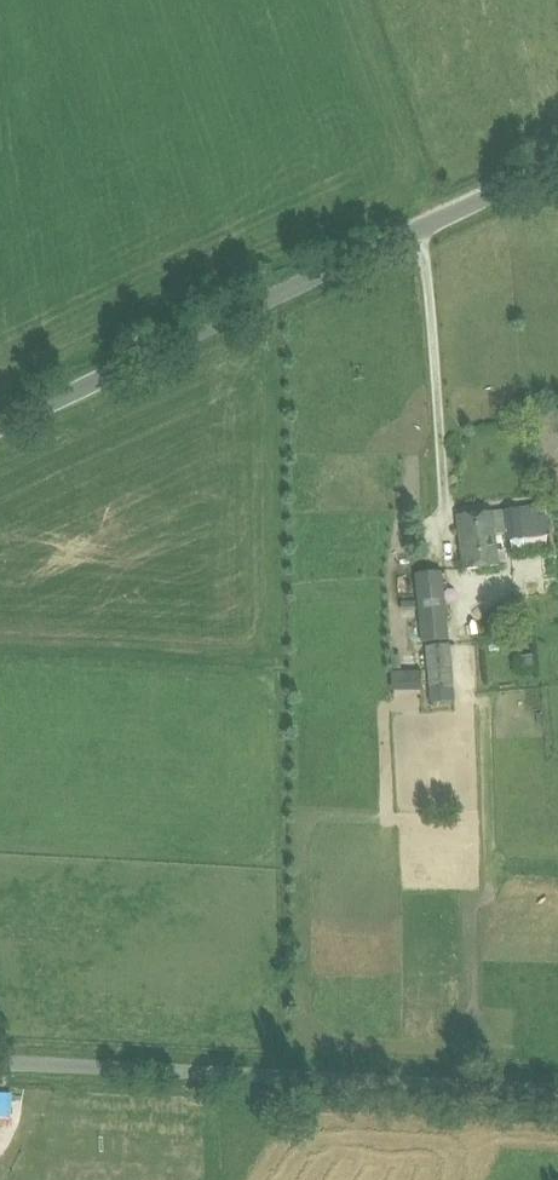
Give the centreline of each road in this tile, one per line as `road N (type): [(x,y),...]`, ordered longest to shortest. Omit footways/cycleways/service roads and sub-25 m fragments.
road 1 (unclassified): [(0,428),(557,161)]
road 2 (unclassified): [(557,1089),(0,1063)]

